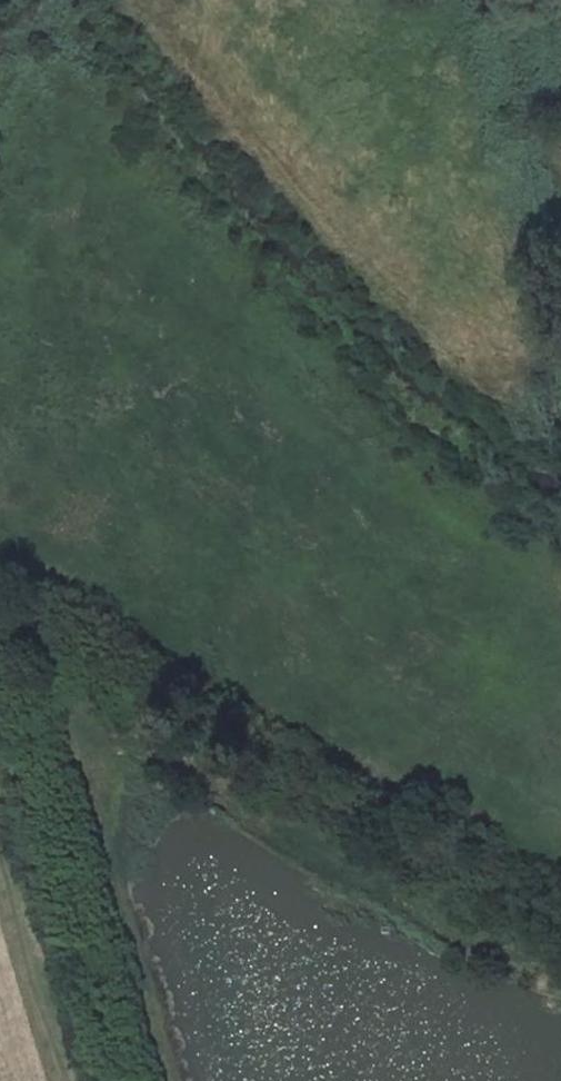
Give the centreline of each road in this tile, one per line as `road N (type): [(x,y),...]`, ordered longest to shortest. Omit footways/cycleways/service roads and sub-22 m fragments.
road 1 (track): [(0,874),(63,1080)]

